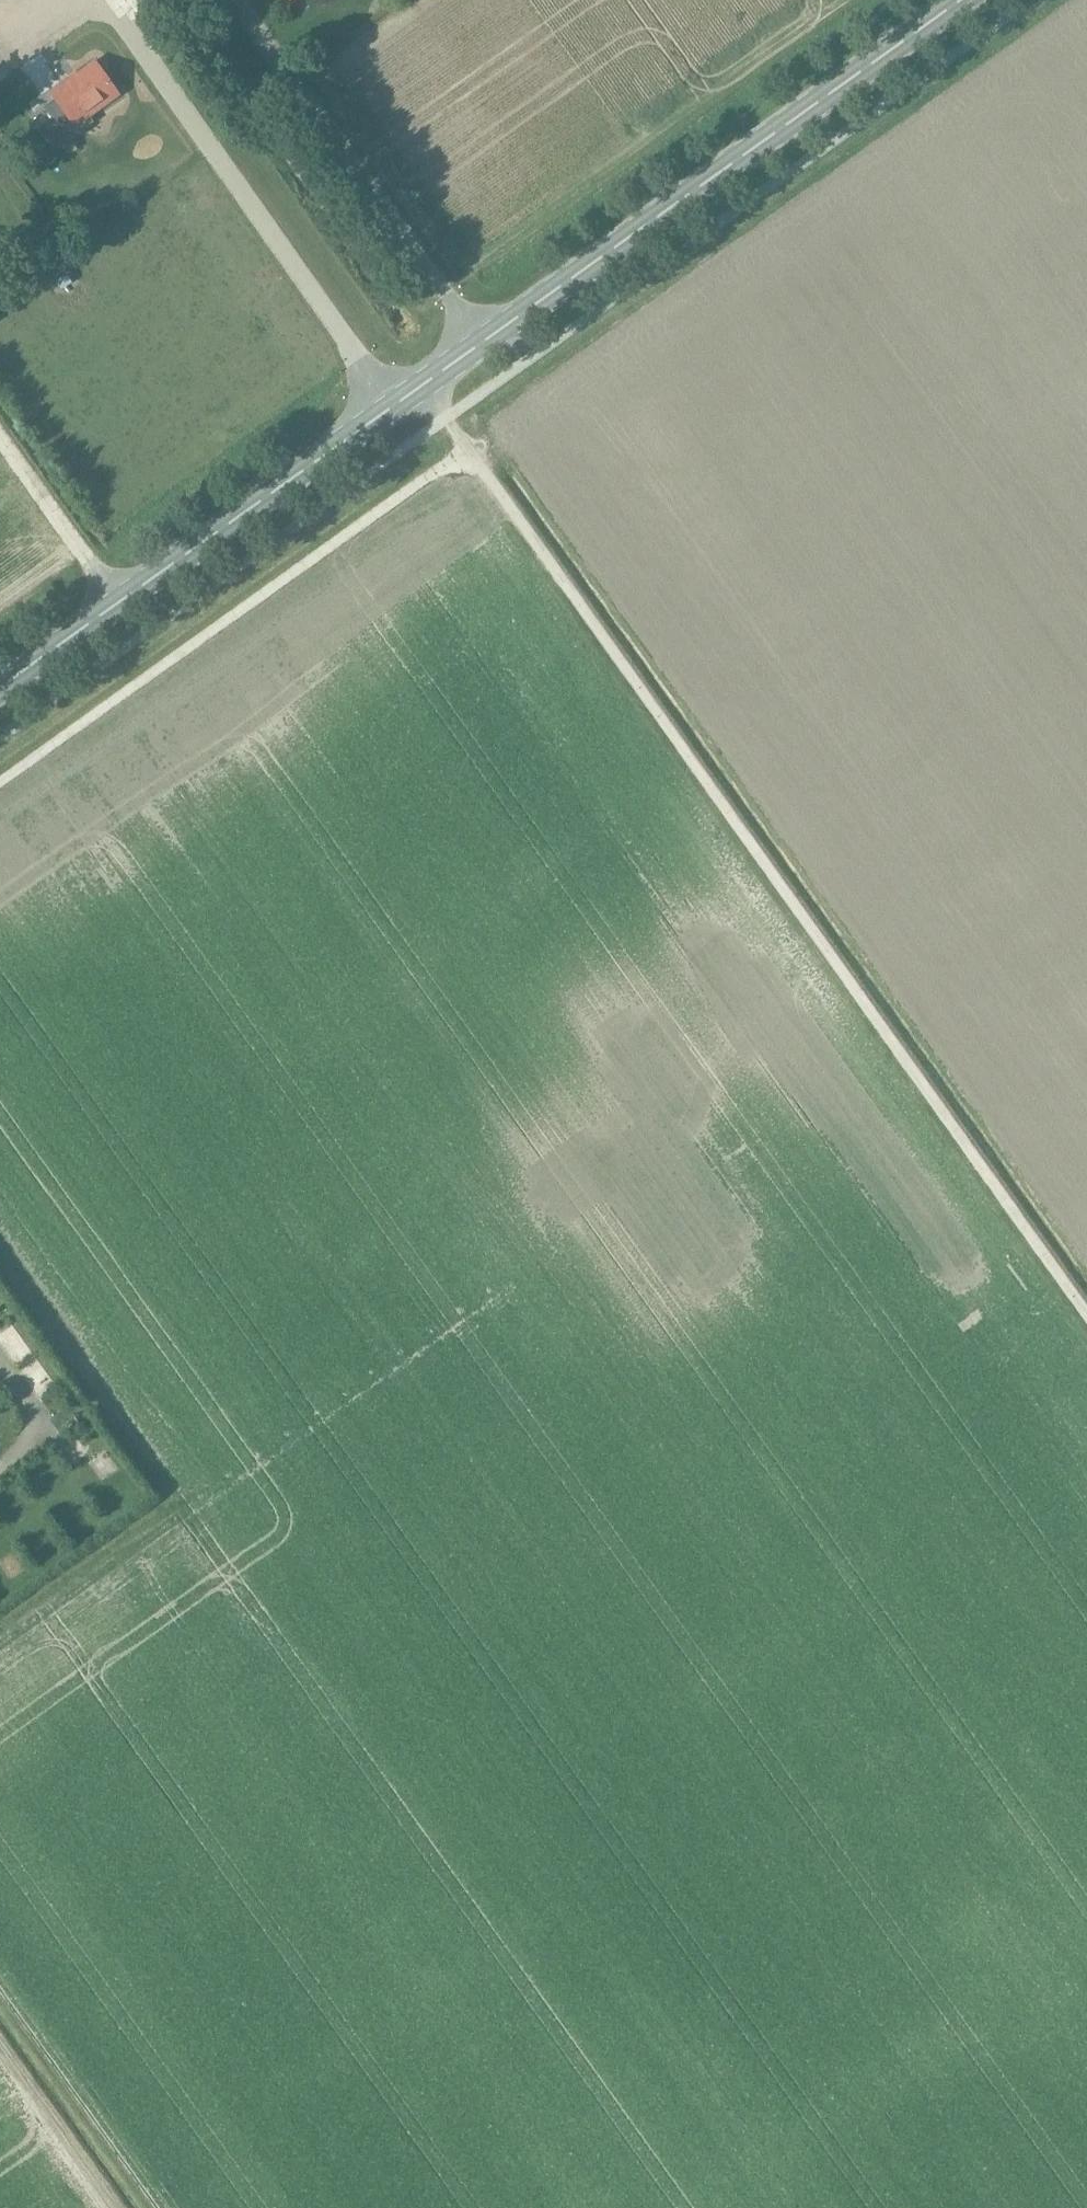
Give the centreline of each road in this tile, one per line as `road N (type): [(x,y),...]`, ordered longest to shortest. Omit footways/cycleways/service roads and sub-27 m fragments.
road 1 (secondary): [(0,691),(966,0)]

